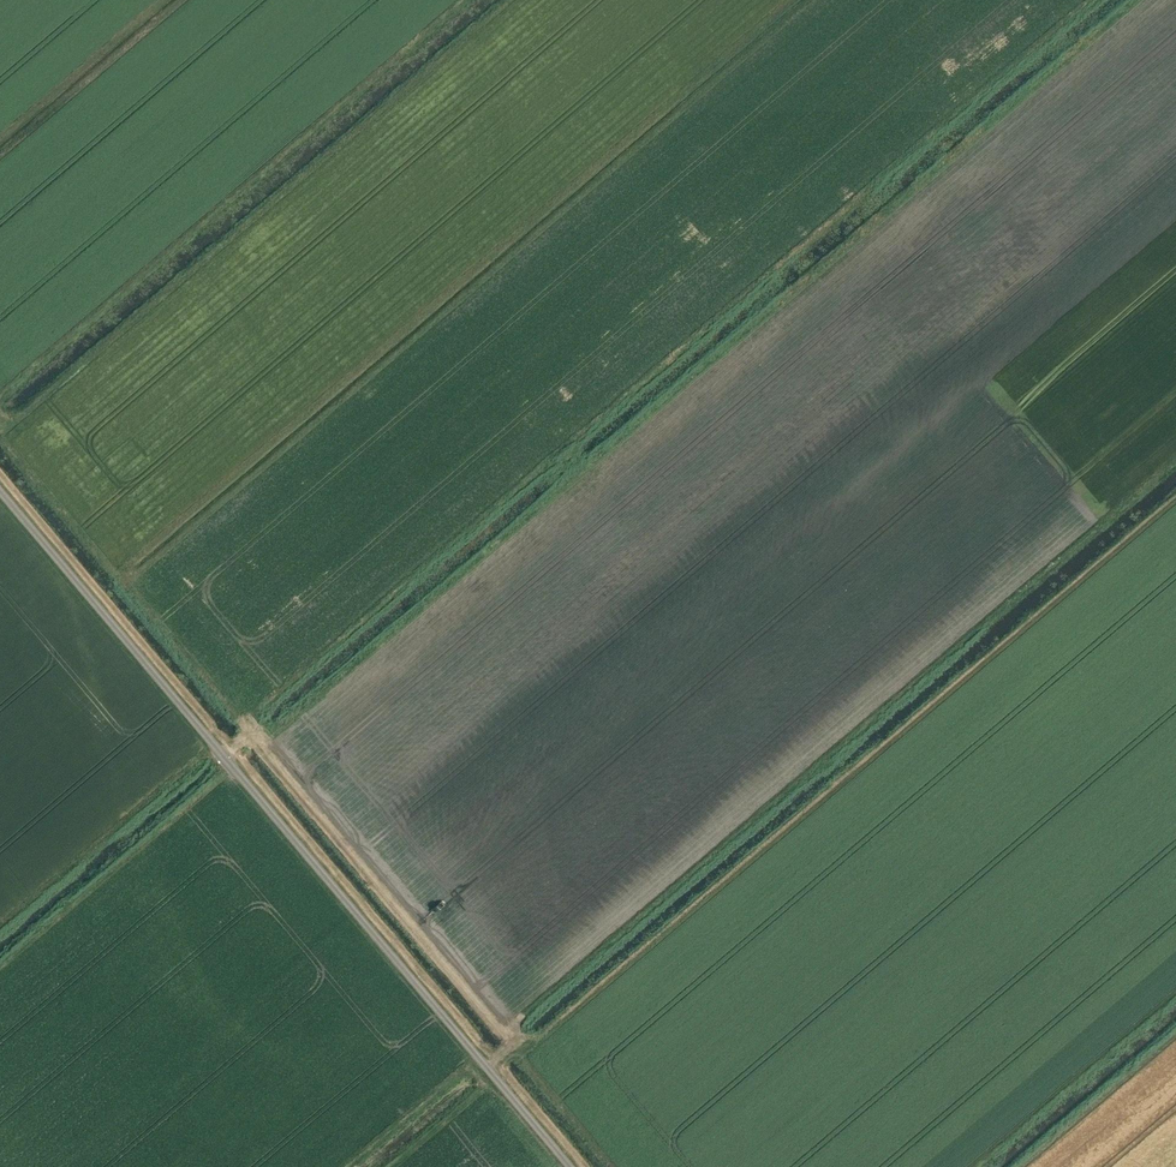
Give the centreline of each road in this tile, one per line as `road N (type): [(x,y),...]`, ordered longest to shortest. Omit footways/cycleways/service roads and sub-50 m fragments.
road 1 (track): [(571,1166),(0,489)]

